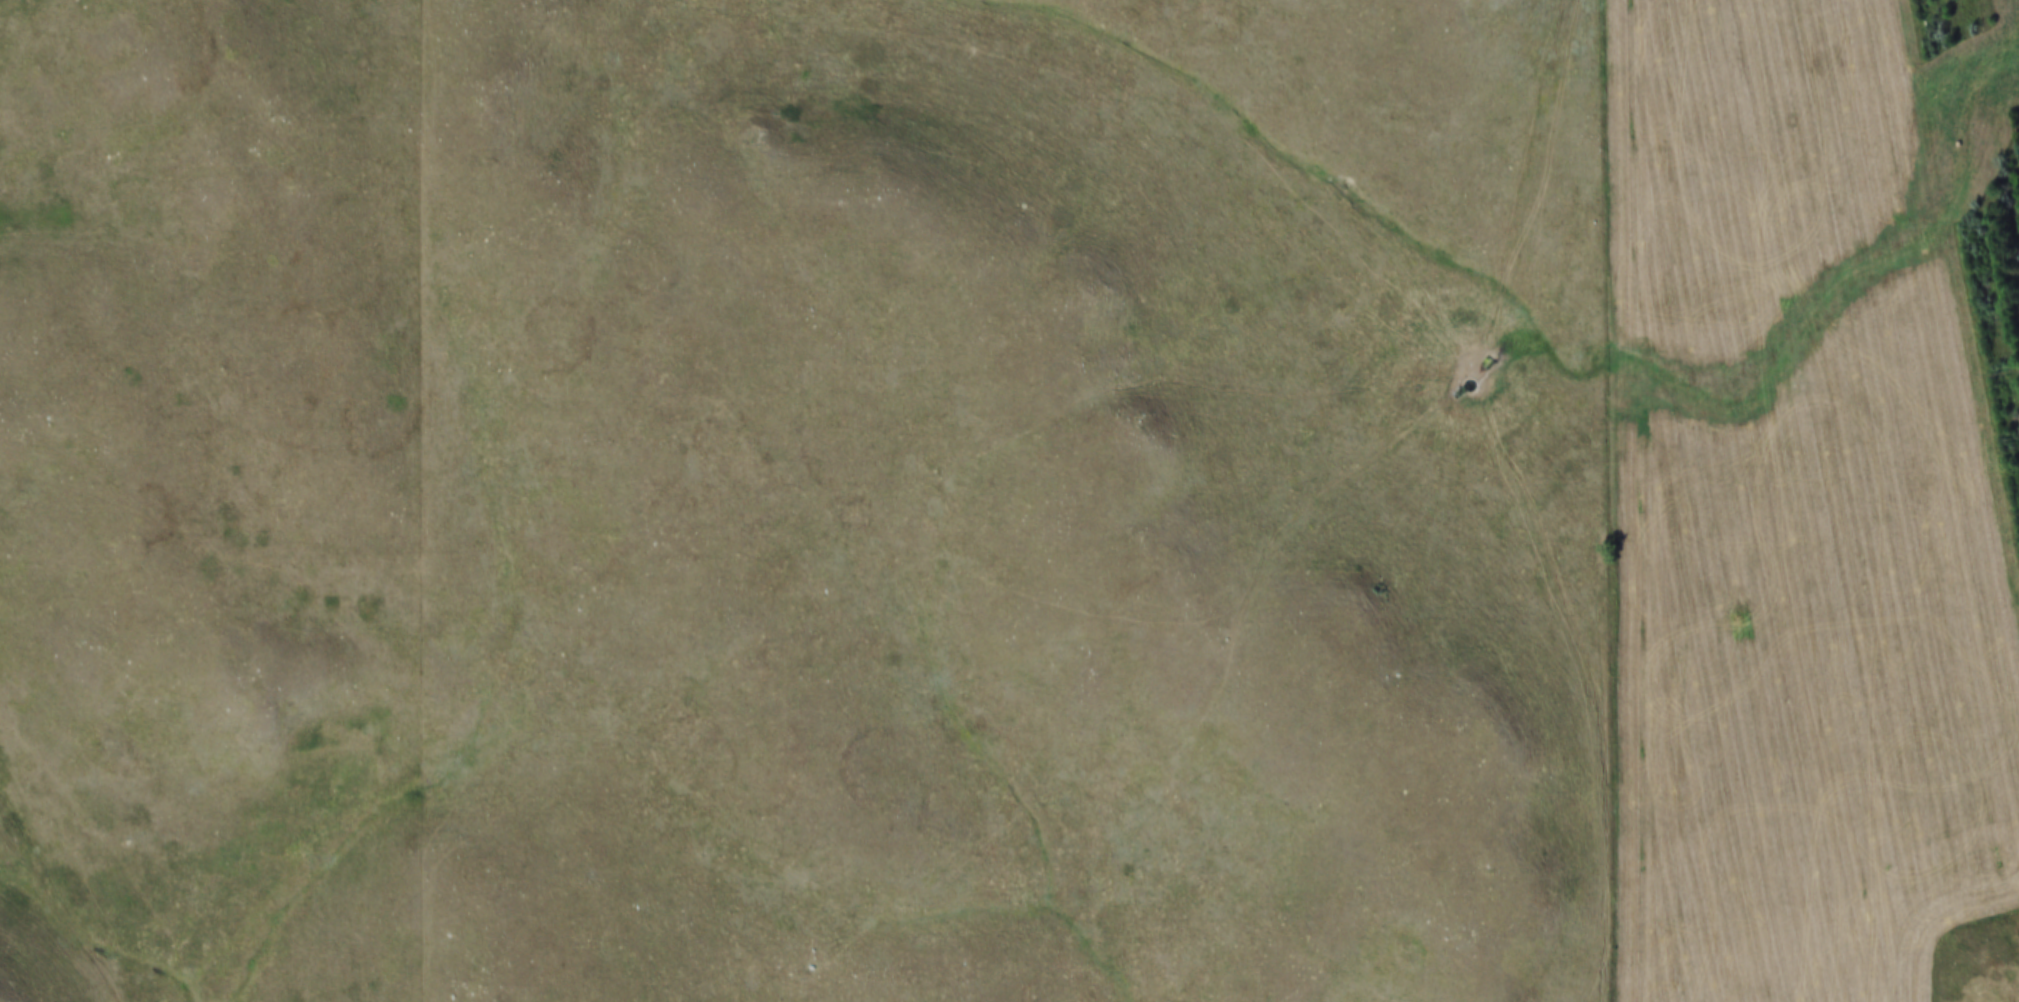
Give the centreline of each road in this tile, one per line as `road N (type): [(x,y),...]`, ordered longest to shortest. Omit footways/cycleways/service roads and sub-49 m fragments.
road 1 (track): [(424,1001),(425,0)]

